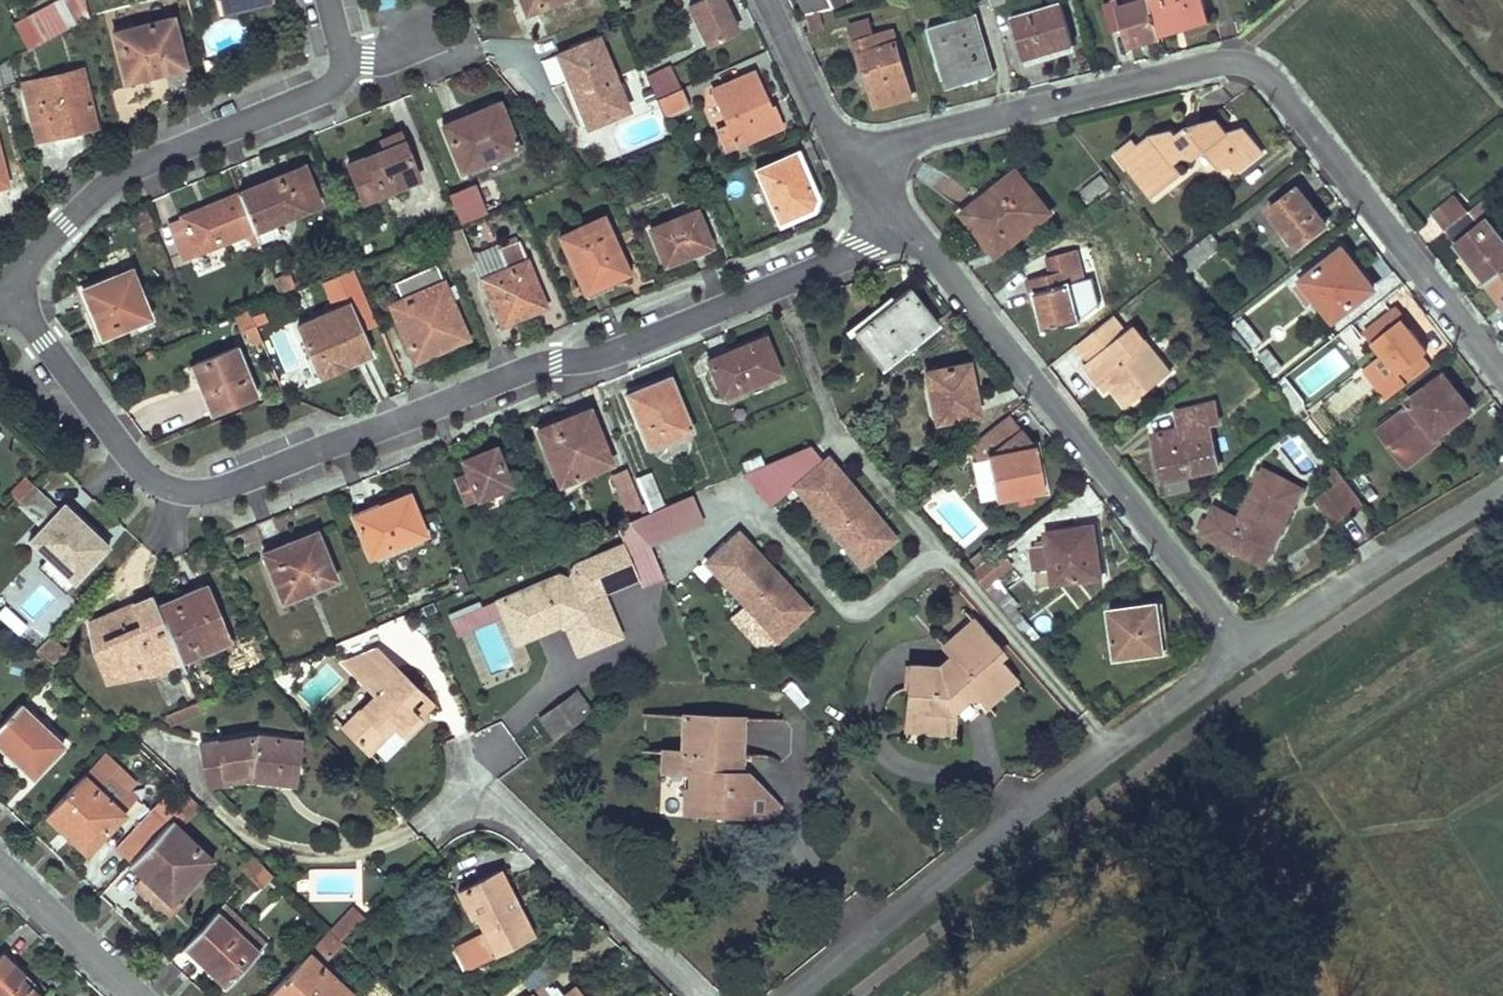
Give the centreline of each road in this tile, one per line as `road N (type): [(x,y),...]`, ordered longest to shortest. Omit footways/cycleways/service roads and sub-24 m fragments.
road 1 (residential): [(899,222),(864,251),(586,365),(536,367),(203,495),(171,495),(145,481),(6,286)]
road 2 (residential): [(850,163),(910,136),(1241,46),(1502,381)]
road 3 (residential): [(1250,645),(802,995)]
road 4 (residential): [(899,222),(978,306),(1250,645)]
road 5 (residential): [(354,60),(109,183),(6,286)]
road 6 (residential): [(705,995),(475,771)]
road 7 (residential): [(1502,481),(1250,645)]
road 8 (residential): [(132,995),(0,860)]
road 9 (residential): [(766,0),(850,163)]

